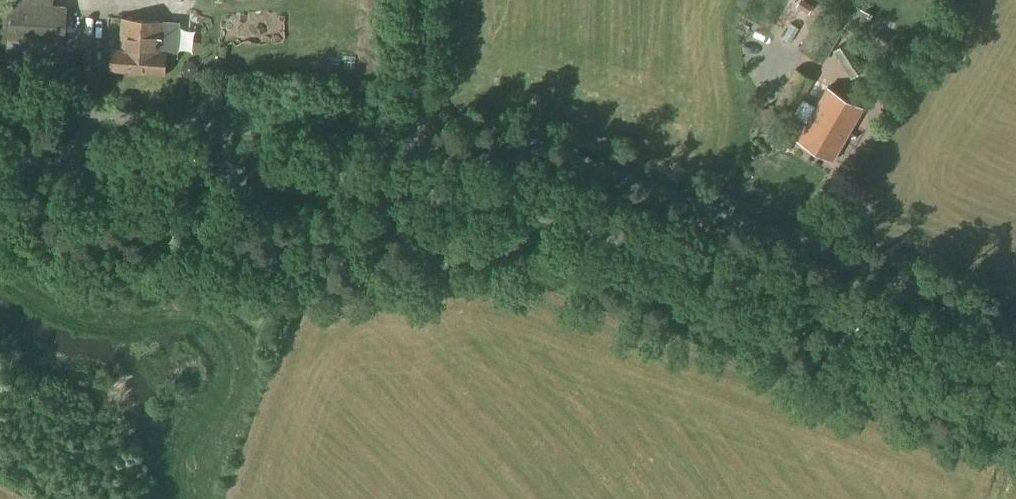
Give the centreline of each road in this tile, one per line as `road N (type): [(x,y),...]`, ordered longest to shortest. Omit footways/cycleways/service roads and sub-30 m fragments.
road 1 (secondary): [(0,158),(510,202),(609,227),(1015,383)]
road 2 (track): [(418,0),(414,190)]

